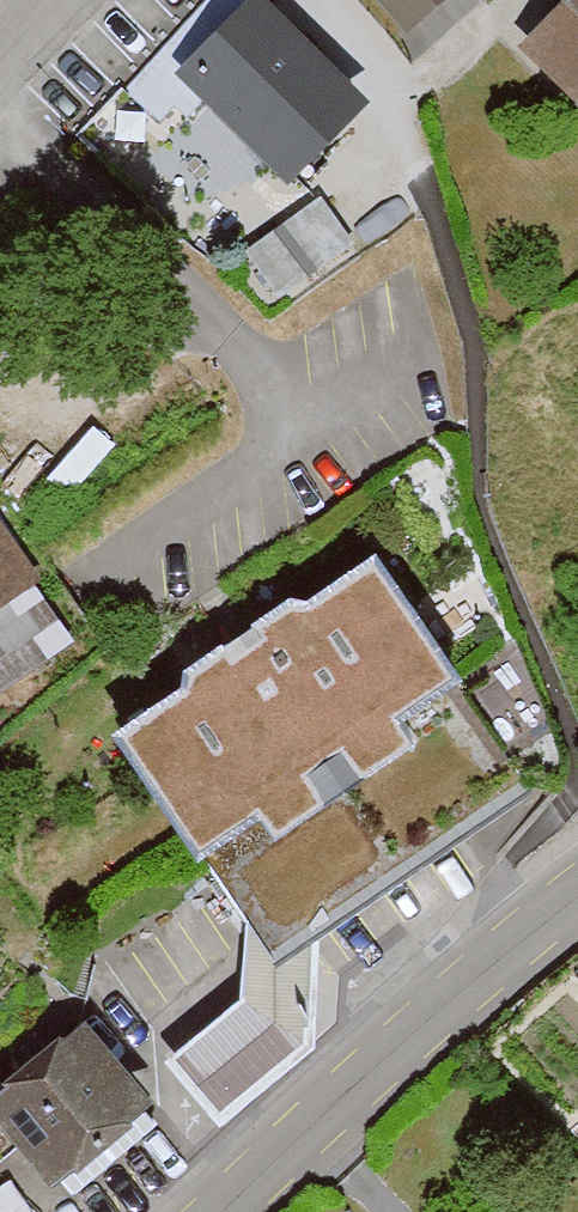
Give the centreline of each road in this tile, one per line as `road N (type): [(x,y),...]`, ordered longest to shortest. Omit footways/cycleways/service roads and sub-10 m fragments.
road 1 (primary): [(577,897),(222,1211)]

